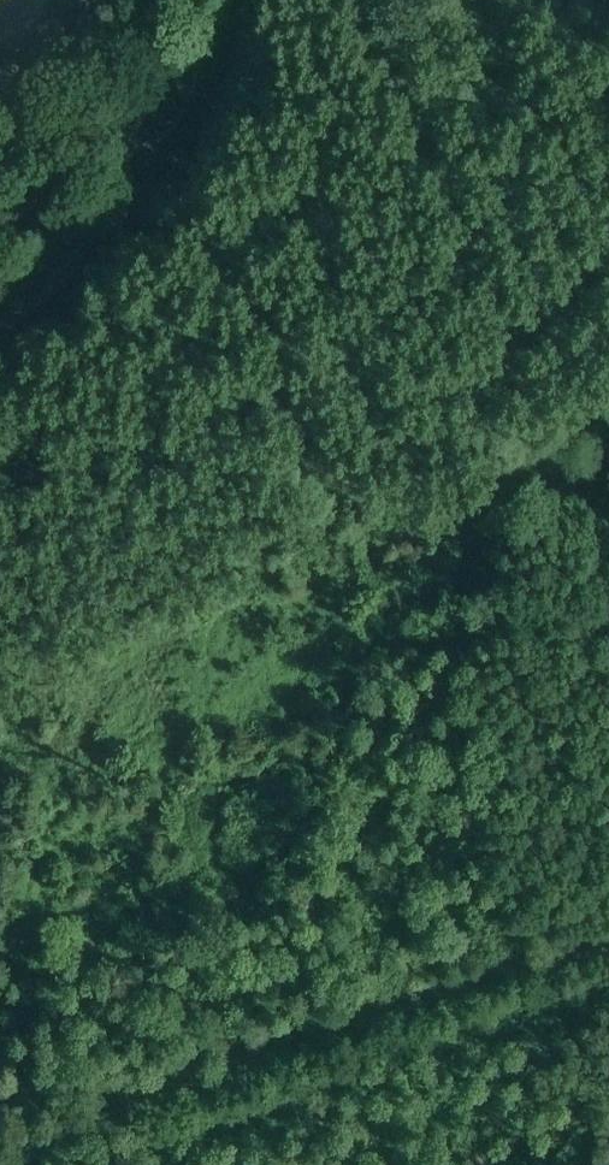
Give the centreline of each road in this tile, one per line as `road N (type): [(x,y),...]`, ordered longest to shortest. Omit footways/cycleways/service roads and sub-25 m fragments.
road 1 (track): [(608,448),(491,502),(427,514),(375,490),(324,450),(296,365),(266,312),(131,154)]
road 2 (track): [(10,1150),(608,940)]

